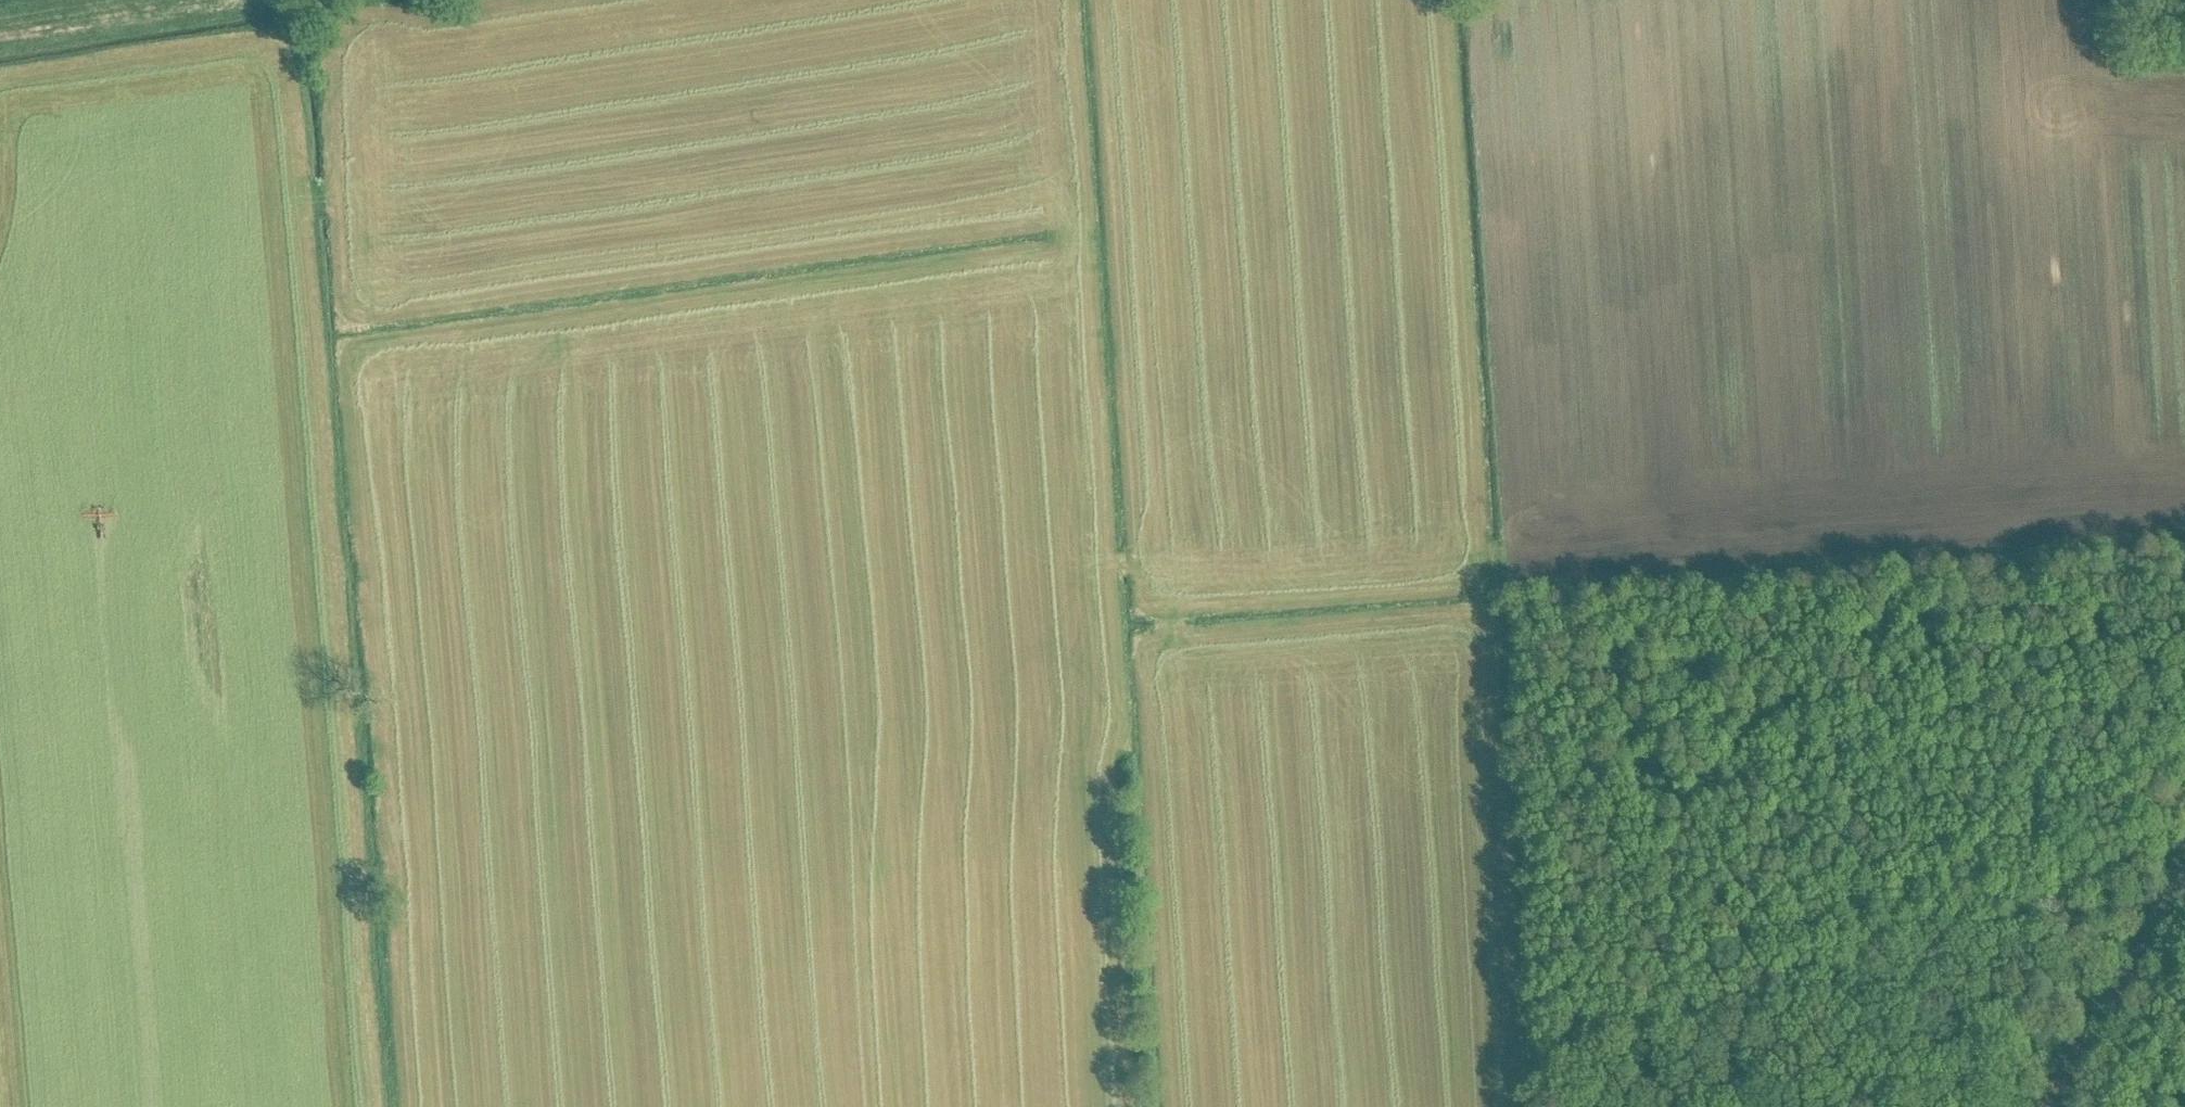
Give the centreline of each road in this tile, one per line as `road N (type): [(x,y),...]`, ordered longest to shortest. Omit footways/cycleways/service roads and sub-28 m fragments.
road 1 (tertiary): [(2040,1106),(2184,871)]

